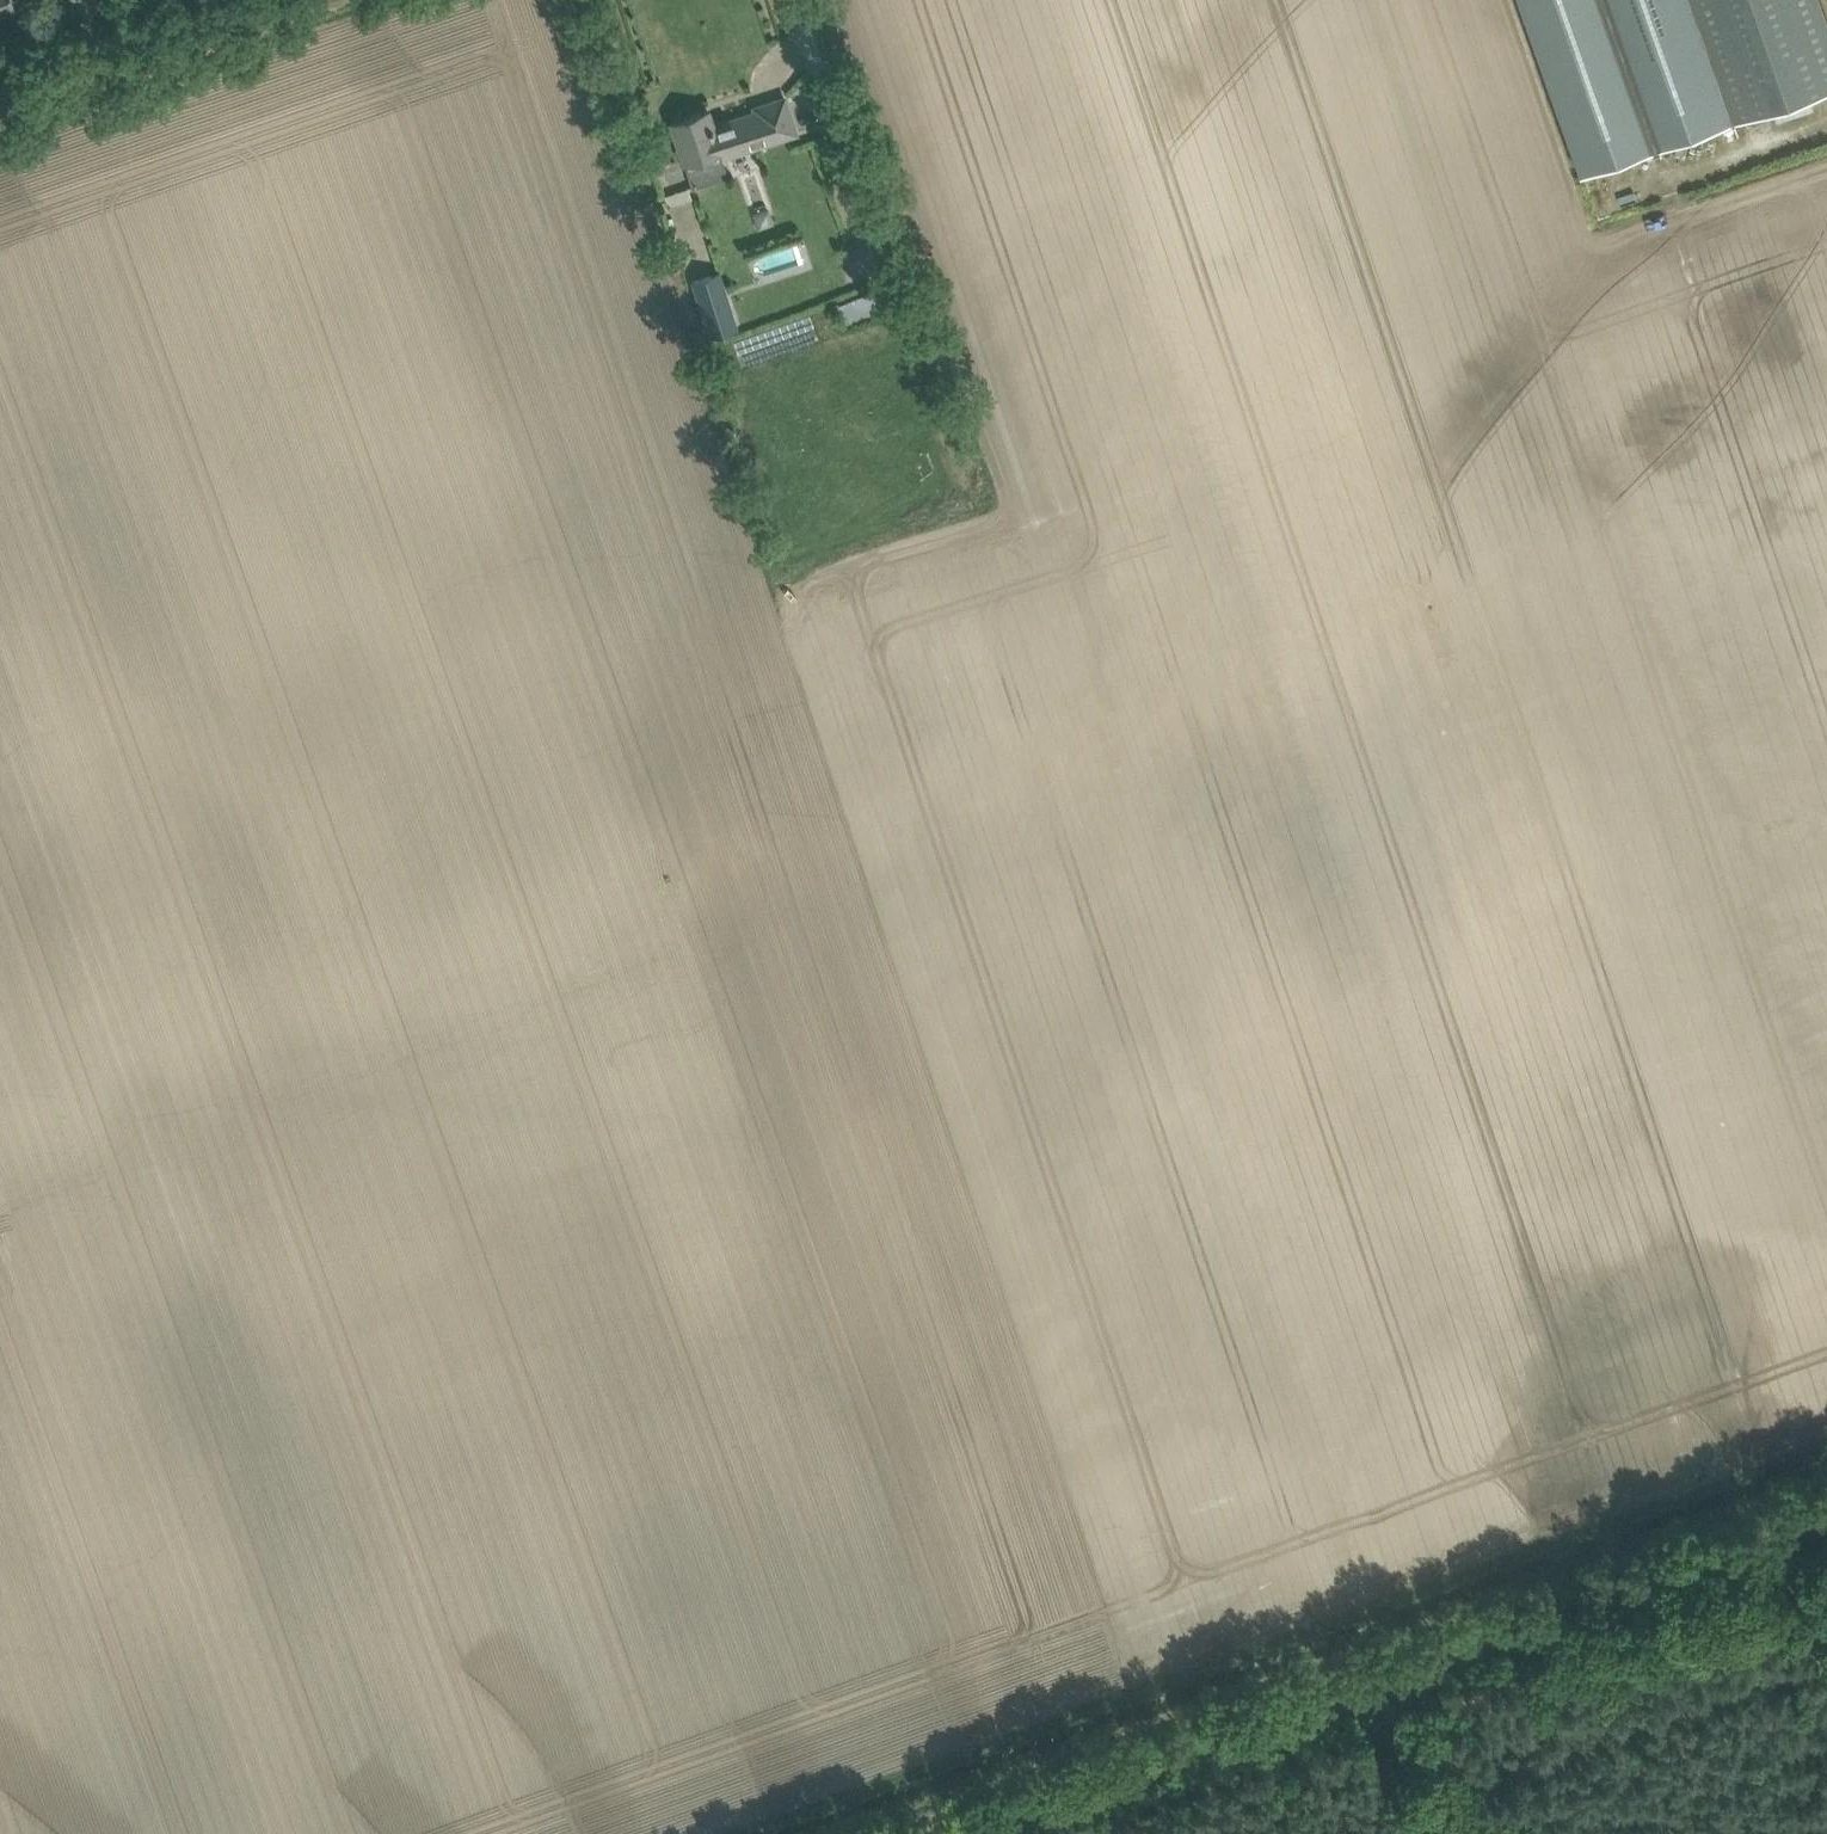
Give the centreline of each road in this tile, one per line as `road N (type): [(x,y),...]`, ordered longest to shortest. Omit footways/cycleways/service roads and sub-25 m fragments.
road 1 (track): [(1377,1666),(923,1833)]
road 2 (track): [(1377,1666),(1826,1497)]
road 3 (unclassified): [(0,110),(311,0)]
road 4 (track): [(1444,1833),(1377,1666)]

